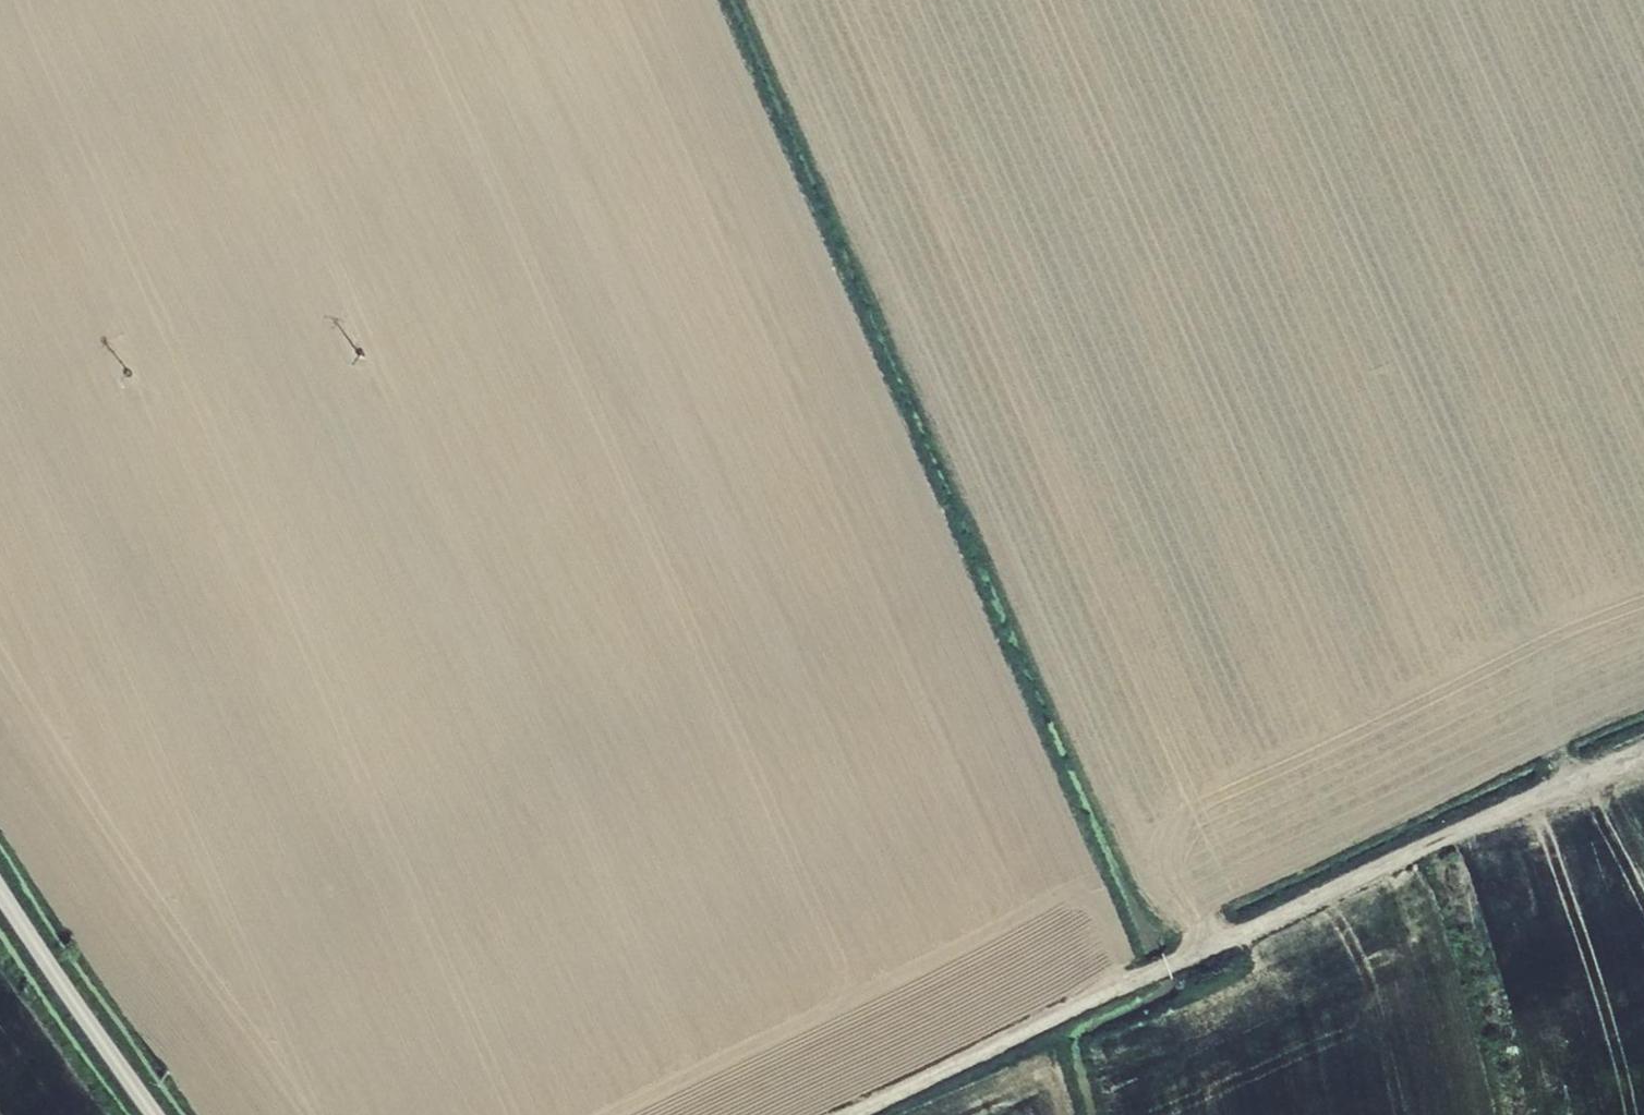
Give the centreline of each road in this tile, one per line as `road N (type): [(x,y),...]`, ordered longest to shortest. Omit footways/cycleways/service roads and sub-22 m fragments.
road 1 (track): [(851,1114),(1119,982),(1624,757)]
road 2 (residential): [(0,889),(155,1114)]

